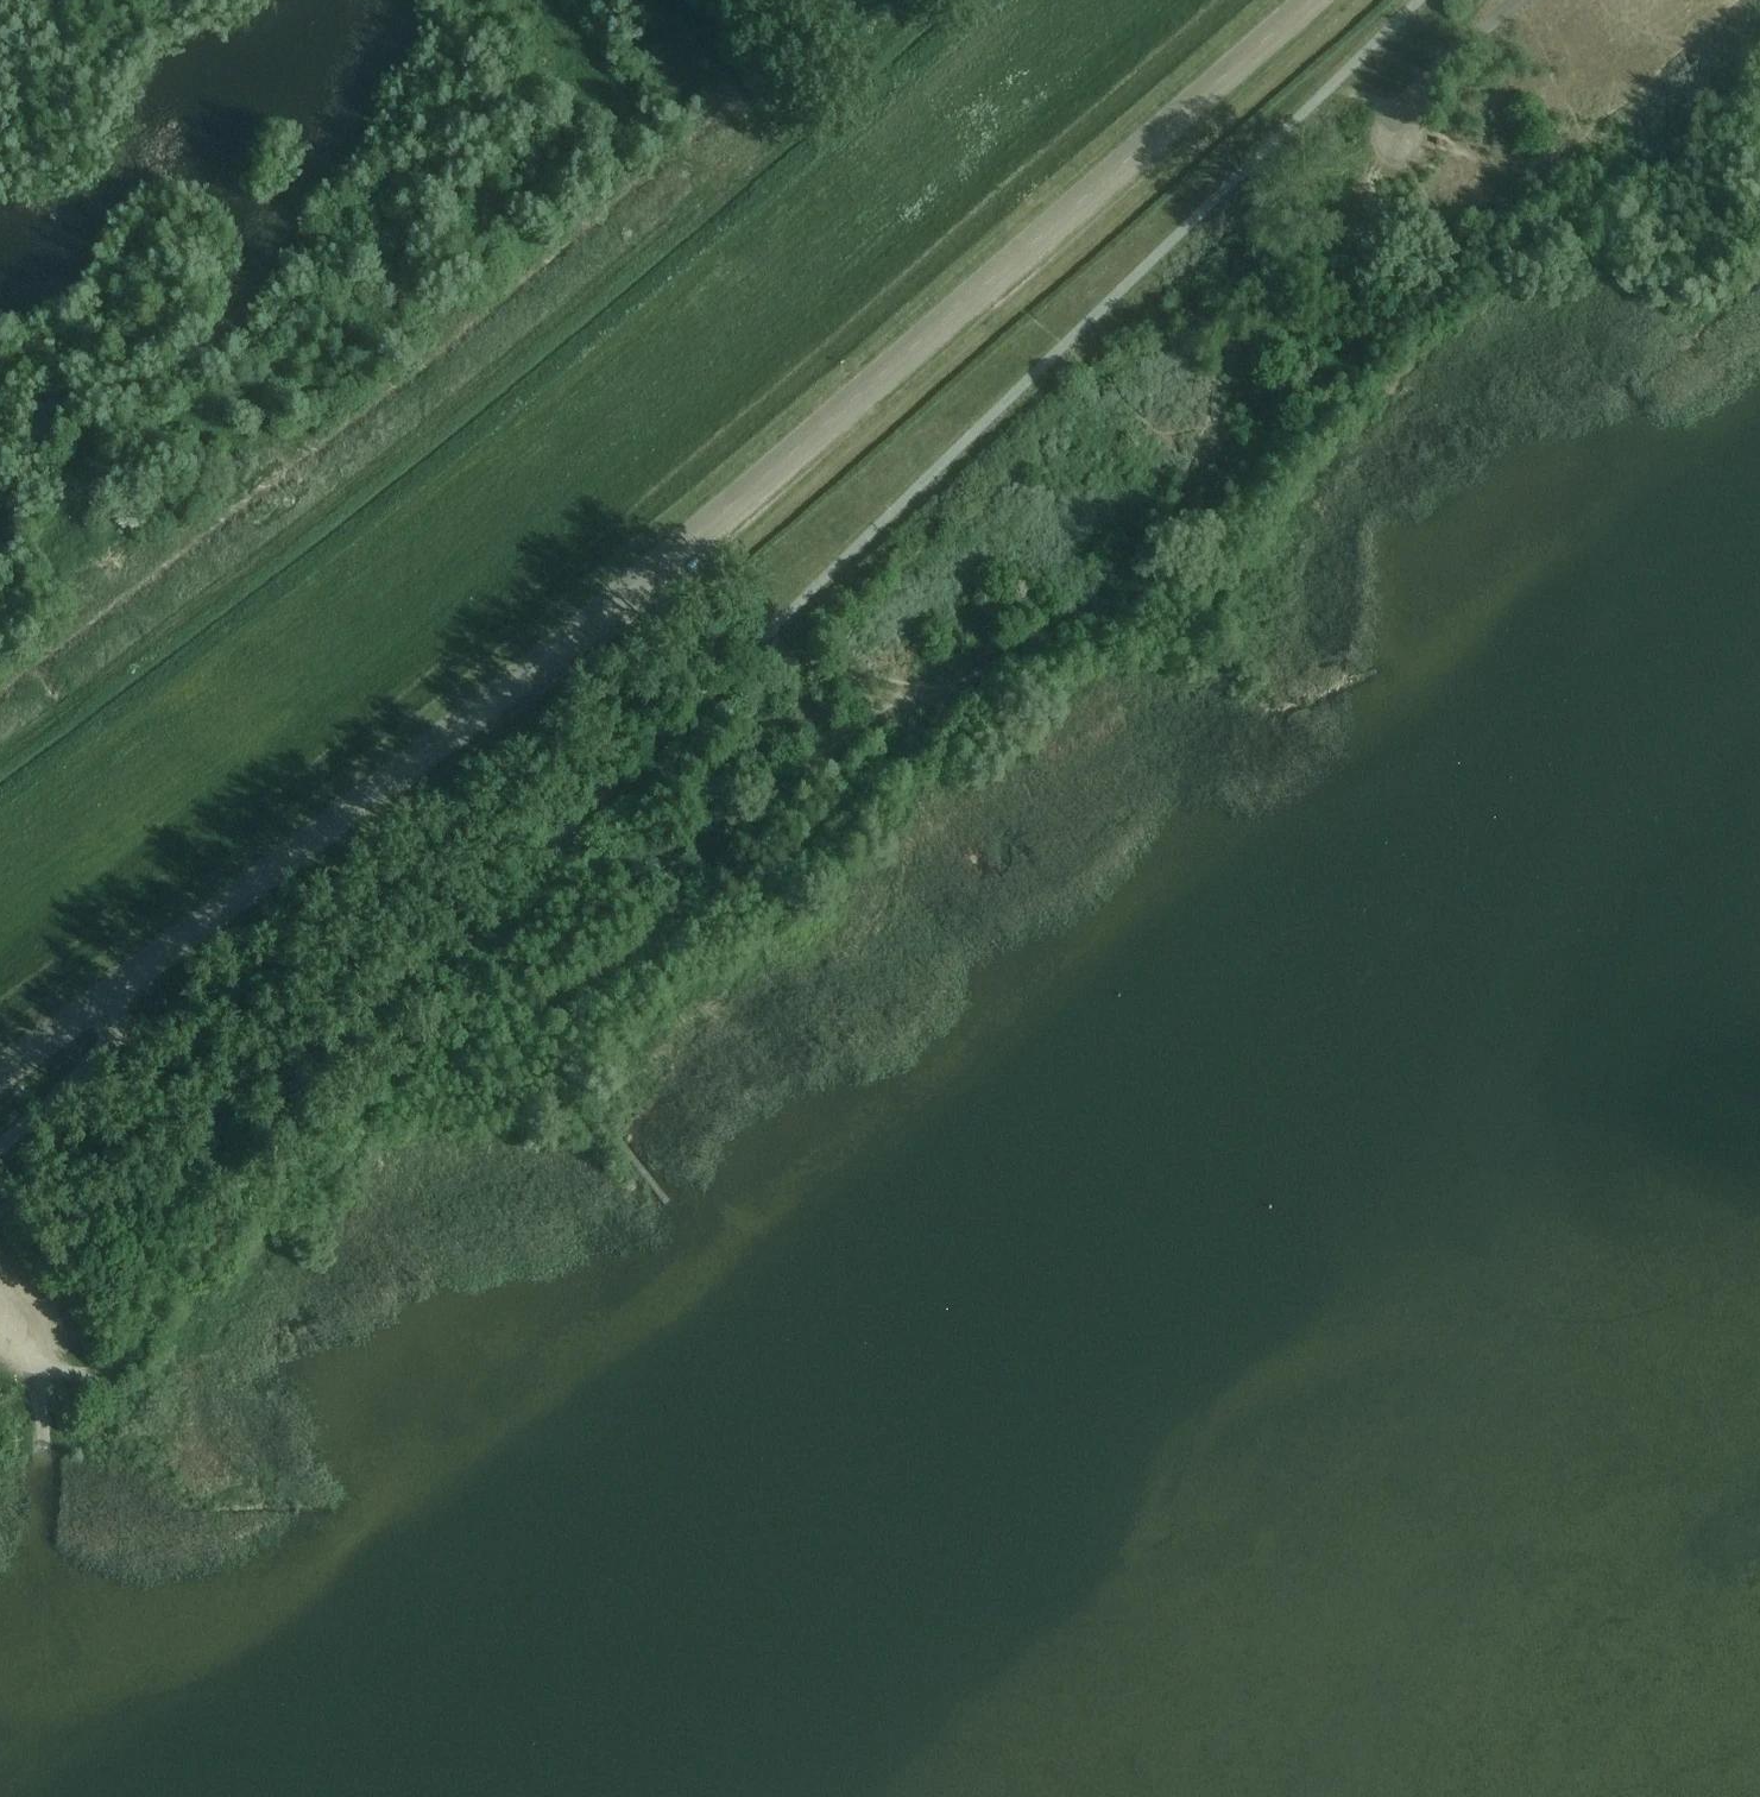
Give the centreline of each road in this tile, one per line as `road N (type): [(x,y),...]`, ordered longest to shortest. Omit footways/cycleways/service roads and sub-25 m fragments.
road 1 (tertiary): [(0,1075),(1309,0)]

